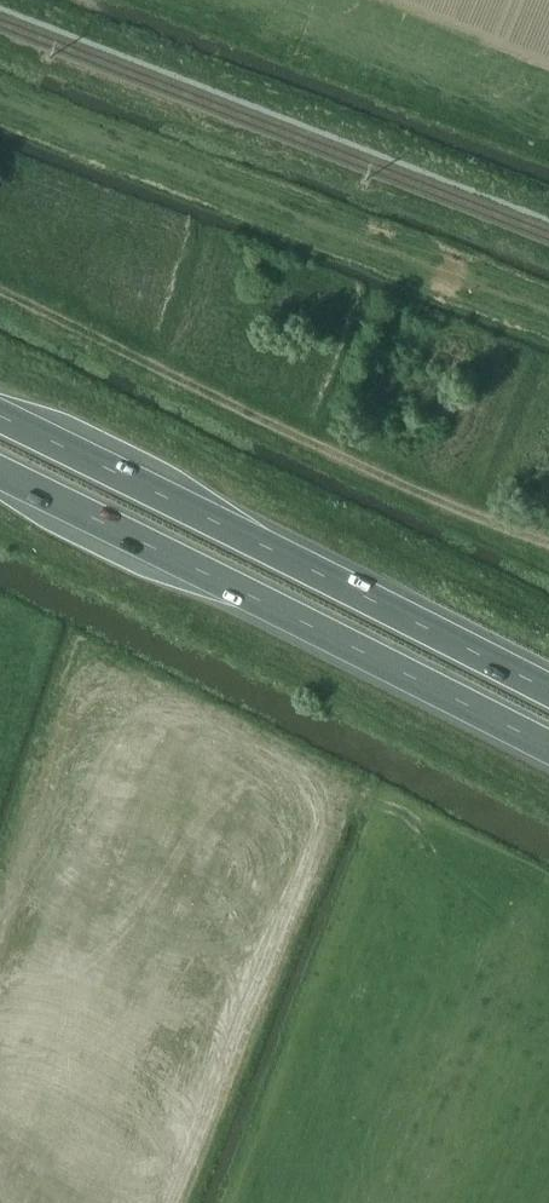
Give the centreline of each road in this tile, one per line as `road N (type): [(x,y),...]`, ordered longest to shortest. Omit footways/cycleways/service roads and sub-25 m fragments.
road 1 (trunk): [(0,473),(548,748)]
road 2 (trunk): [(548,691),(0,419)]
road 3 (track): [(0,293),(411,488),(548,538)]

